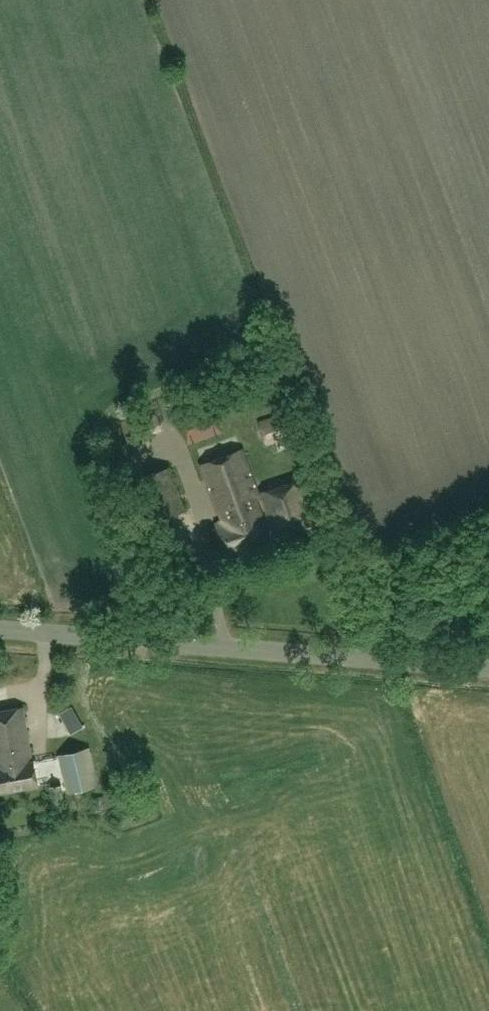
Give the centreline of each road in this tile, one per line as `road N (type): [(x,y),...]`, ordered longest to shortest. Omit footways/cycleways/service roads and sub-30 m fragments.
road 1 (unclassified): [(0,633),(488,670)]

